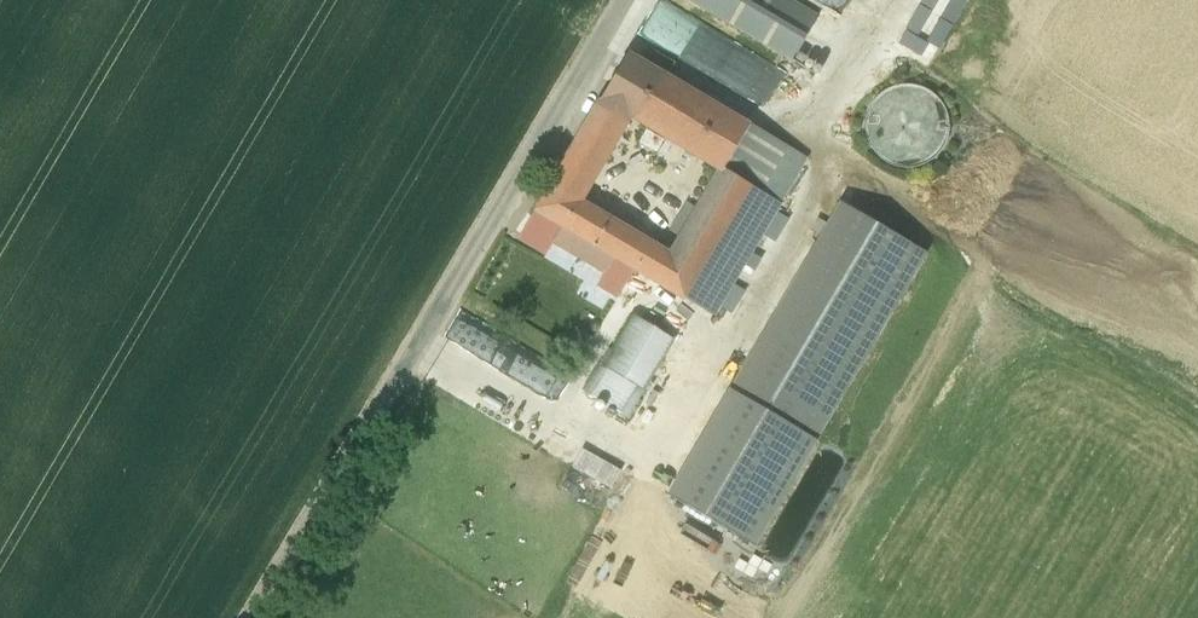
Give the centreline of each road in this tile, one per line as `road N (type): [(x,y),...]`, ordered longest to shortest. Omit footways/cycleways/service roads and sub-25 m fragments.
road 1 (unclassified): [(255,617),(623,0)]

